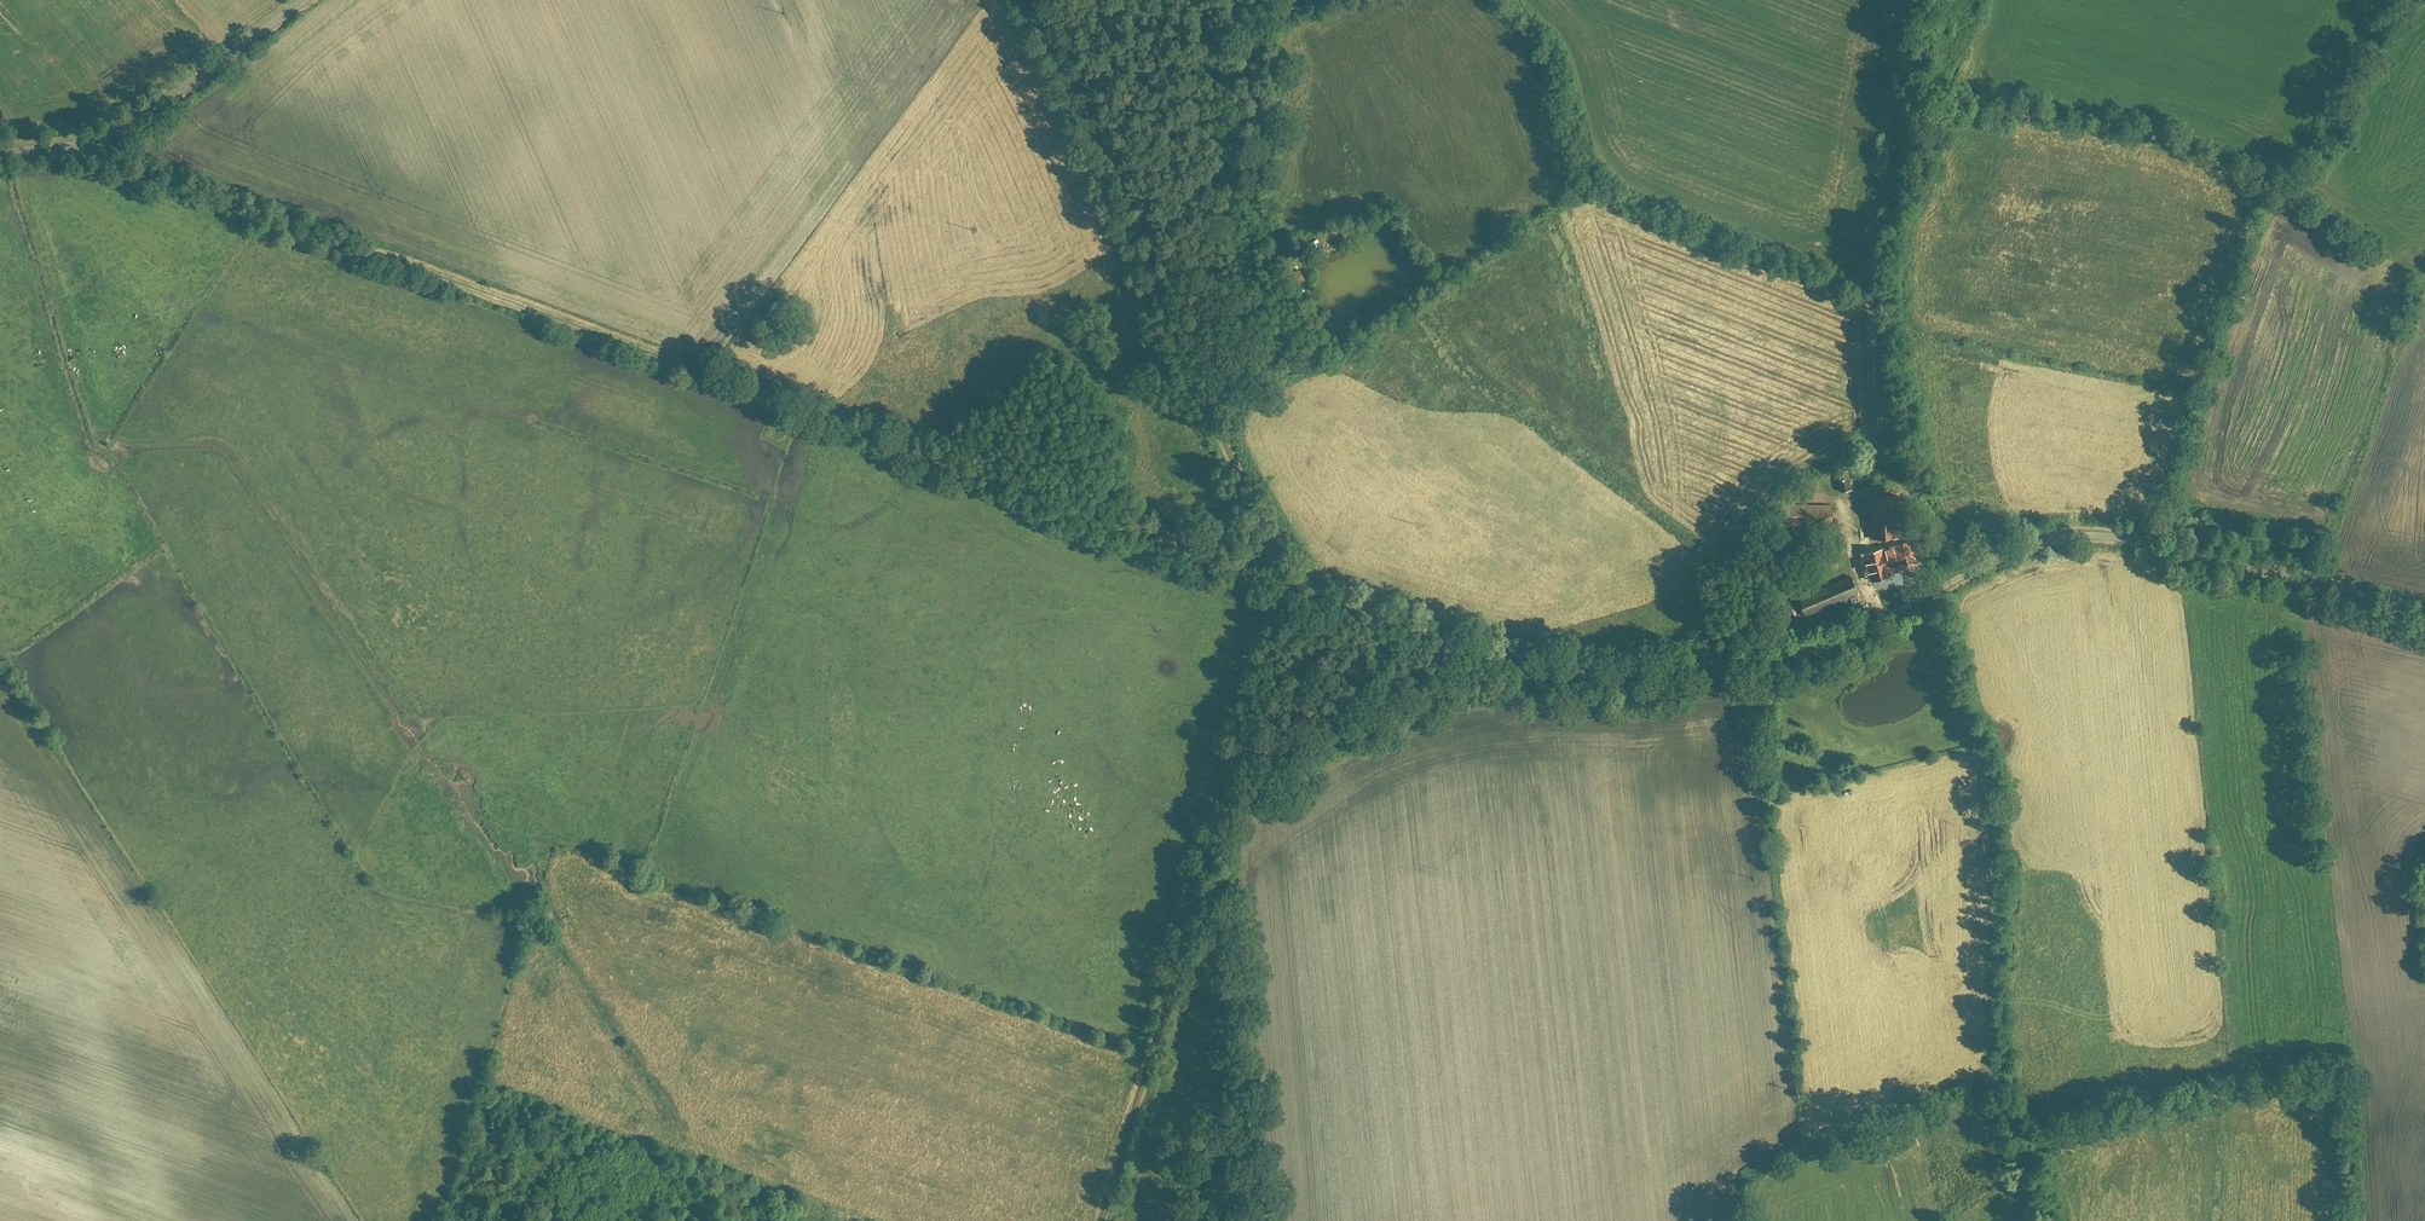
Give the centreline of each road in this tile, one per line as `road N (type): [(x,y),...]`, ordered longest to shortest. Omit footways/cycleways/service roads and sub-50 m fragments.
road 1 (track): [(1764,650),(1619,670),(1572,657),(91,143)]
road 2 (track): [(1105,1220),(1293,584),(1290,562),(1025,0)]
road 3 (residential): [(2424,600),(2120,527),(2028,536),(1925,570),(1817,636),(1764,650)]
road 4 (unclassified): [(91,143),(136,121),(305,0)]

